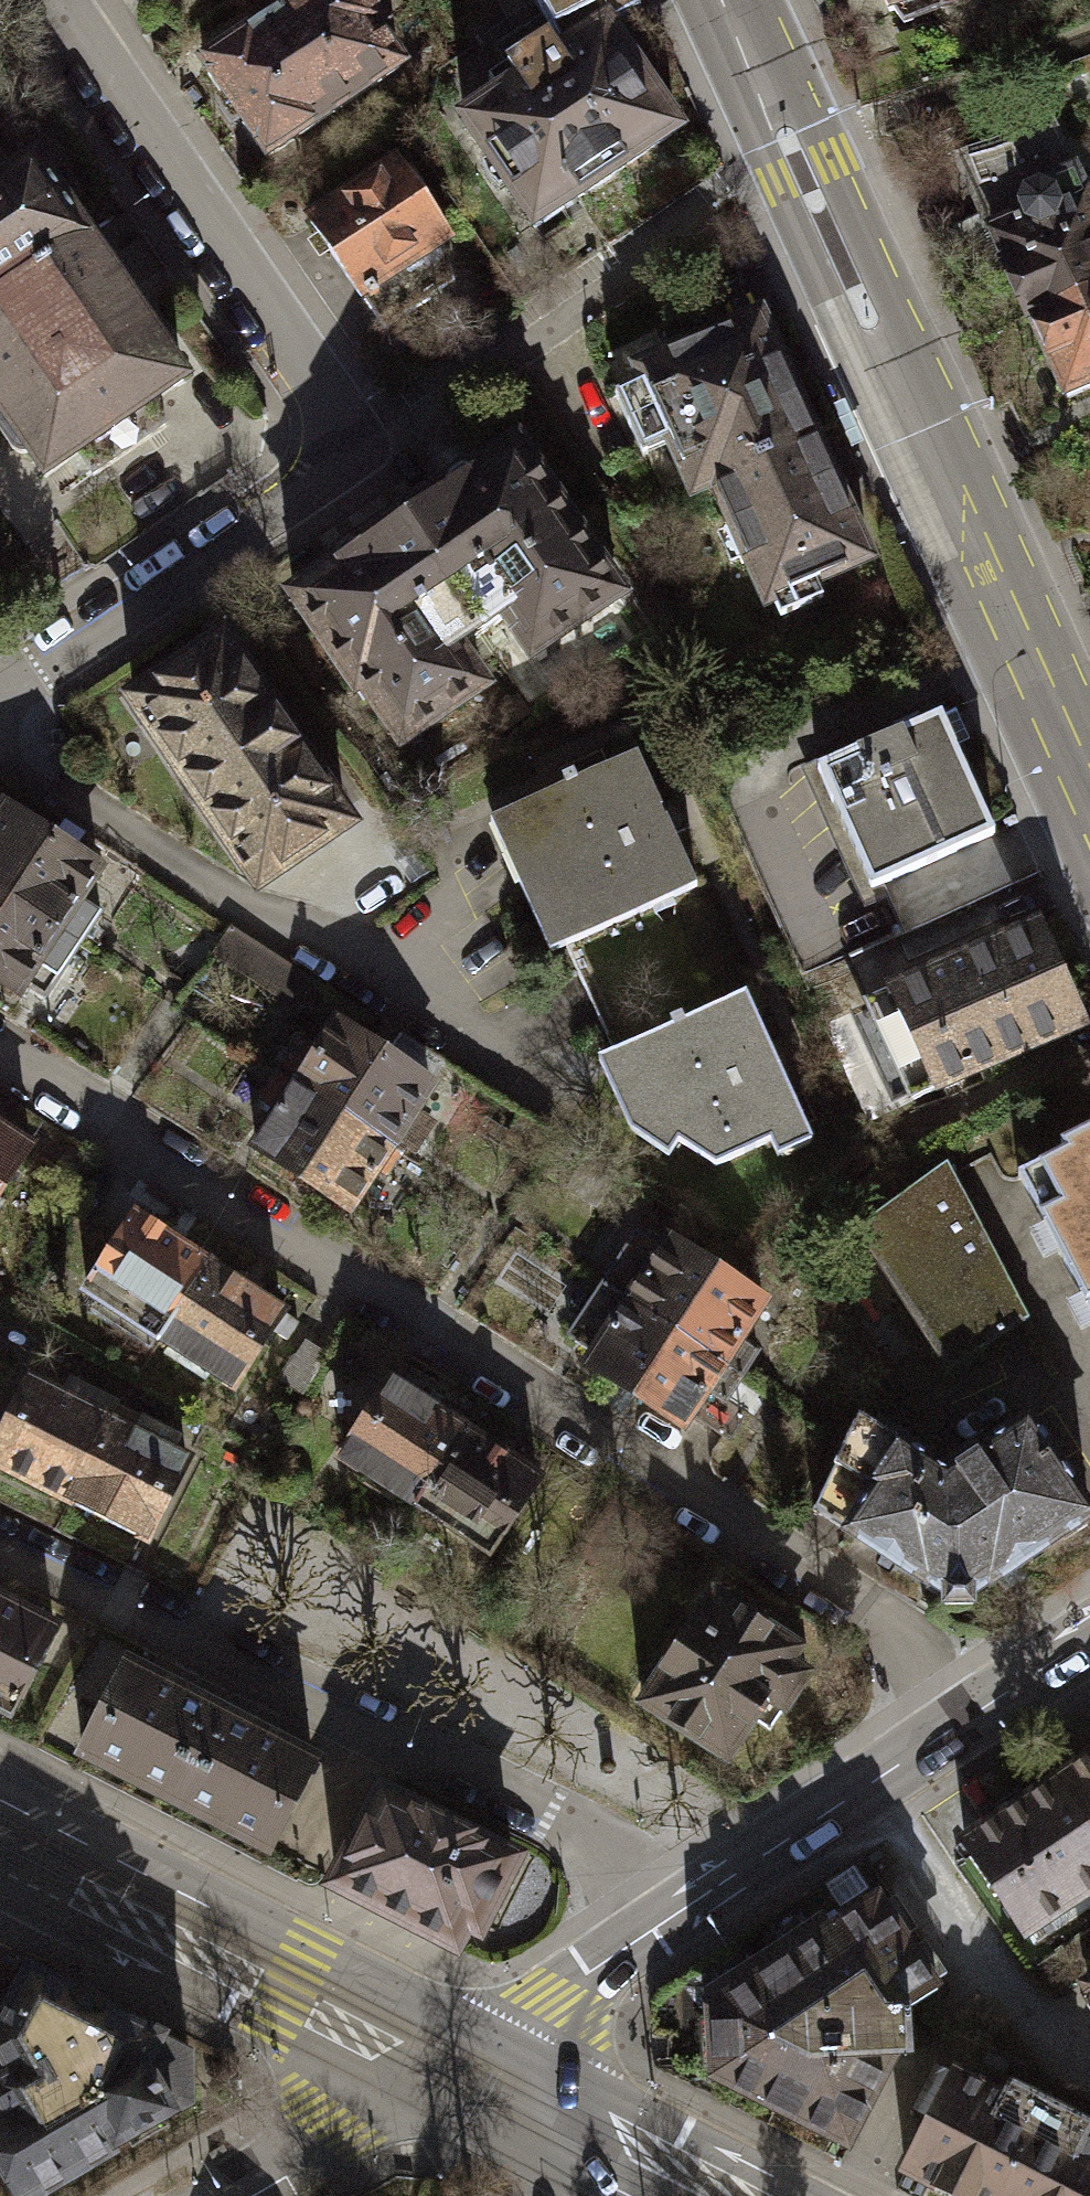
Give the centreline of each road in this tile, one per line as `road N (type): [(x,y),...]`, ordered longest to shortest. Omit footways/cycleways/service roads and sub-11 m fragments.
road 1 (residential): [(0,1053),(861,1611),(965,1721)]
road 2 (residential): [(55,0),(320,376),(346,439),(305,491),(0,695)]
road 3 (secondary): [(725,0),(1089,816)]
road 4 (residential): [(0,1550),(549,1818),(657,1932)]
road 5 (secondary): [(501,2036),(222,1894),(53,1869)]
road 6 (secondary): [(53,1869),(170,1975),(400,2093)]
road 7 (secondary): [(965,1721),(657,1932)]
road 8 (secondary): [(805,2195),(501,2036)]
road 9 (secondary): [(400,2093),(601,2195)]
road 10 (residential): [(400,2093),(225,2195)]
road 11 (secondary): [(657,1932),(501,2036)]
road 12 (secondary): [(1089,1639),(965,1721)]

